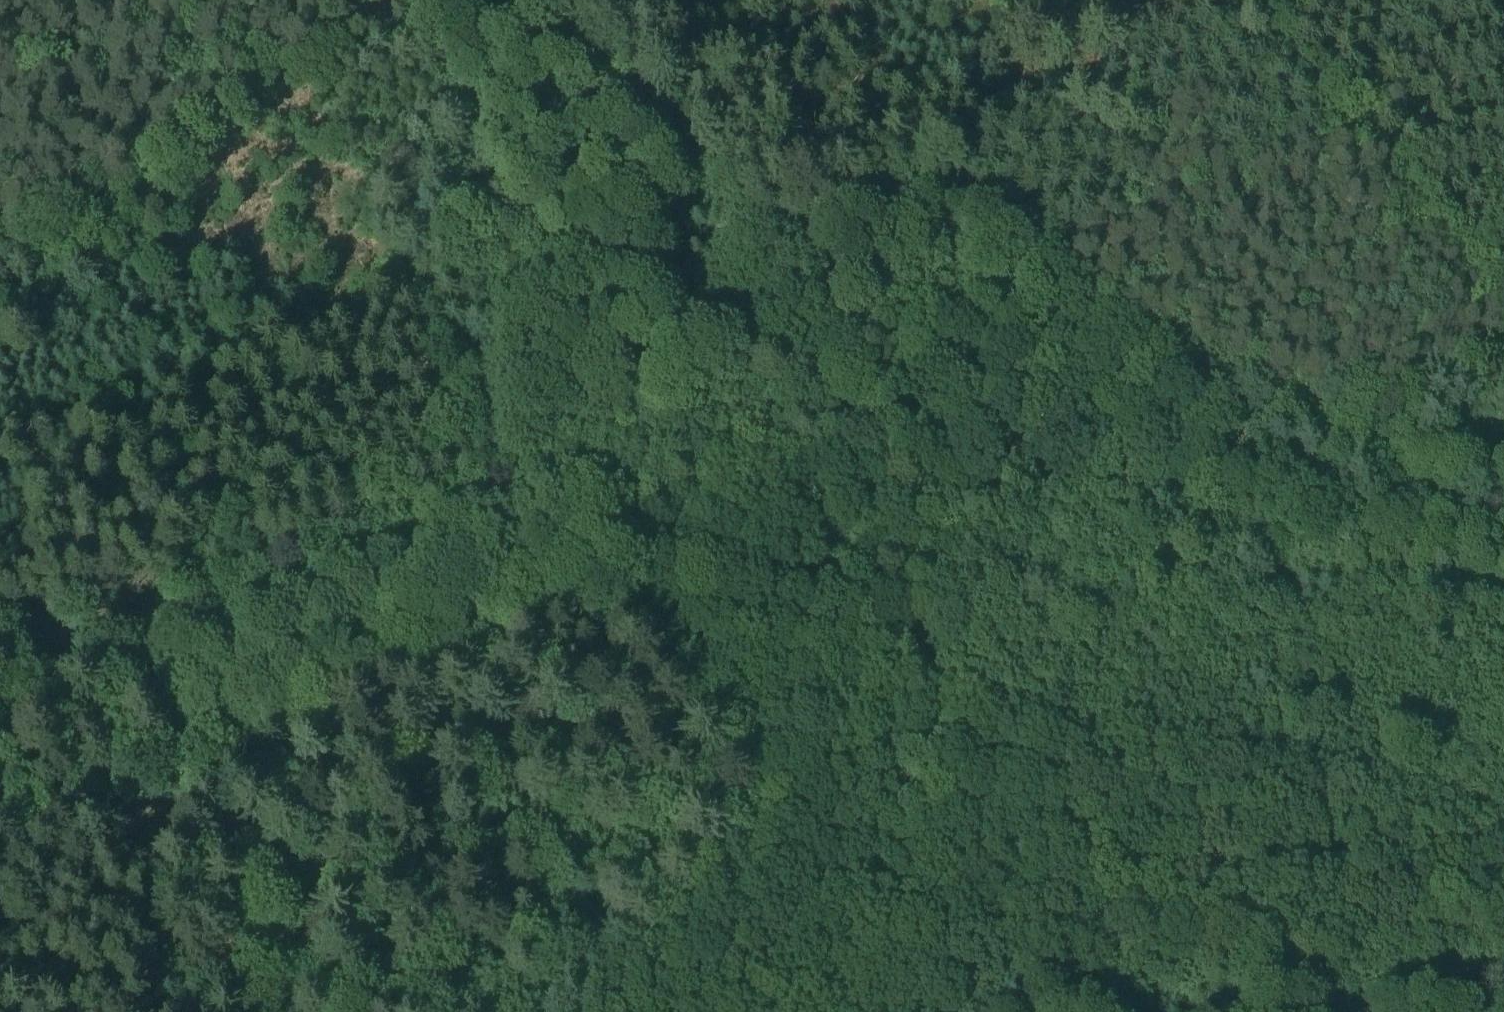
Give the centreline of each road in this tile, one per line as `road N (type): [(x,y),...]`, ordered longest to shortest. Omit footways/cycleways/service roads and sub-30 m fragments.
road 1 (track): [(1503,610),(1327,571),(958,437),(828,422),(689,435),(600,456),(0,660)]
road 2 (track): [(531,0),(890,423)]
road 3 (track): [(0,232),(75,201),(407,0)]
road 4 (track): [(1503,305),(1237,0)]

